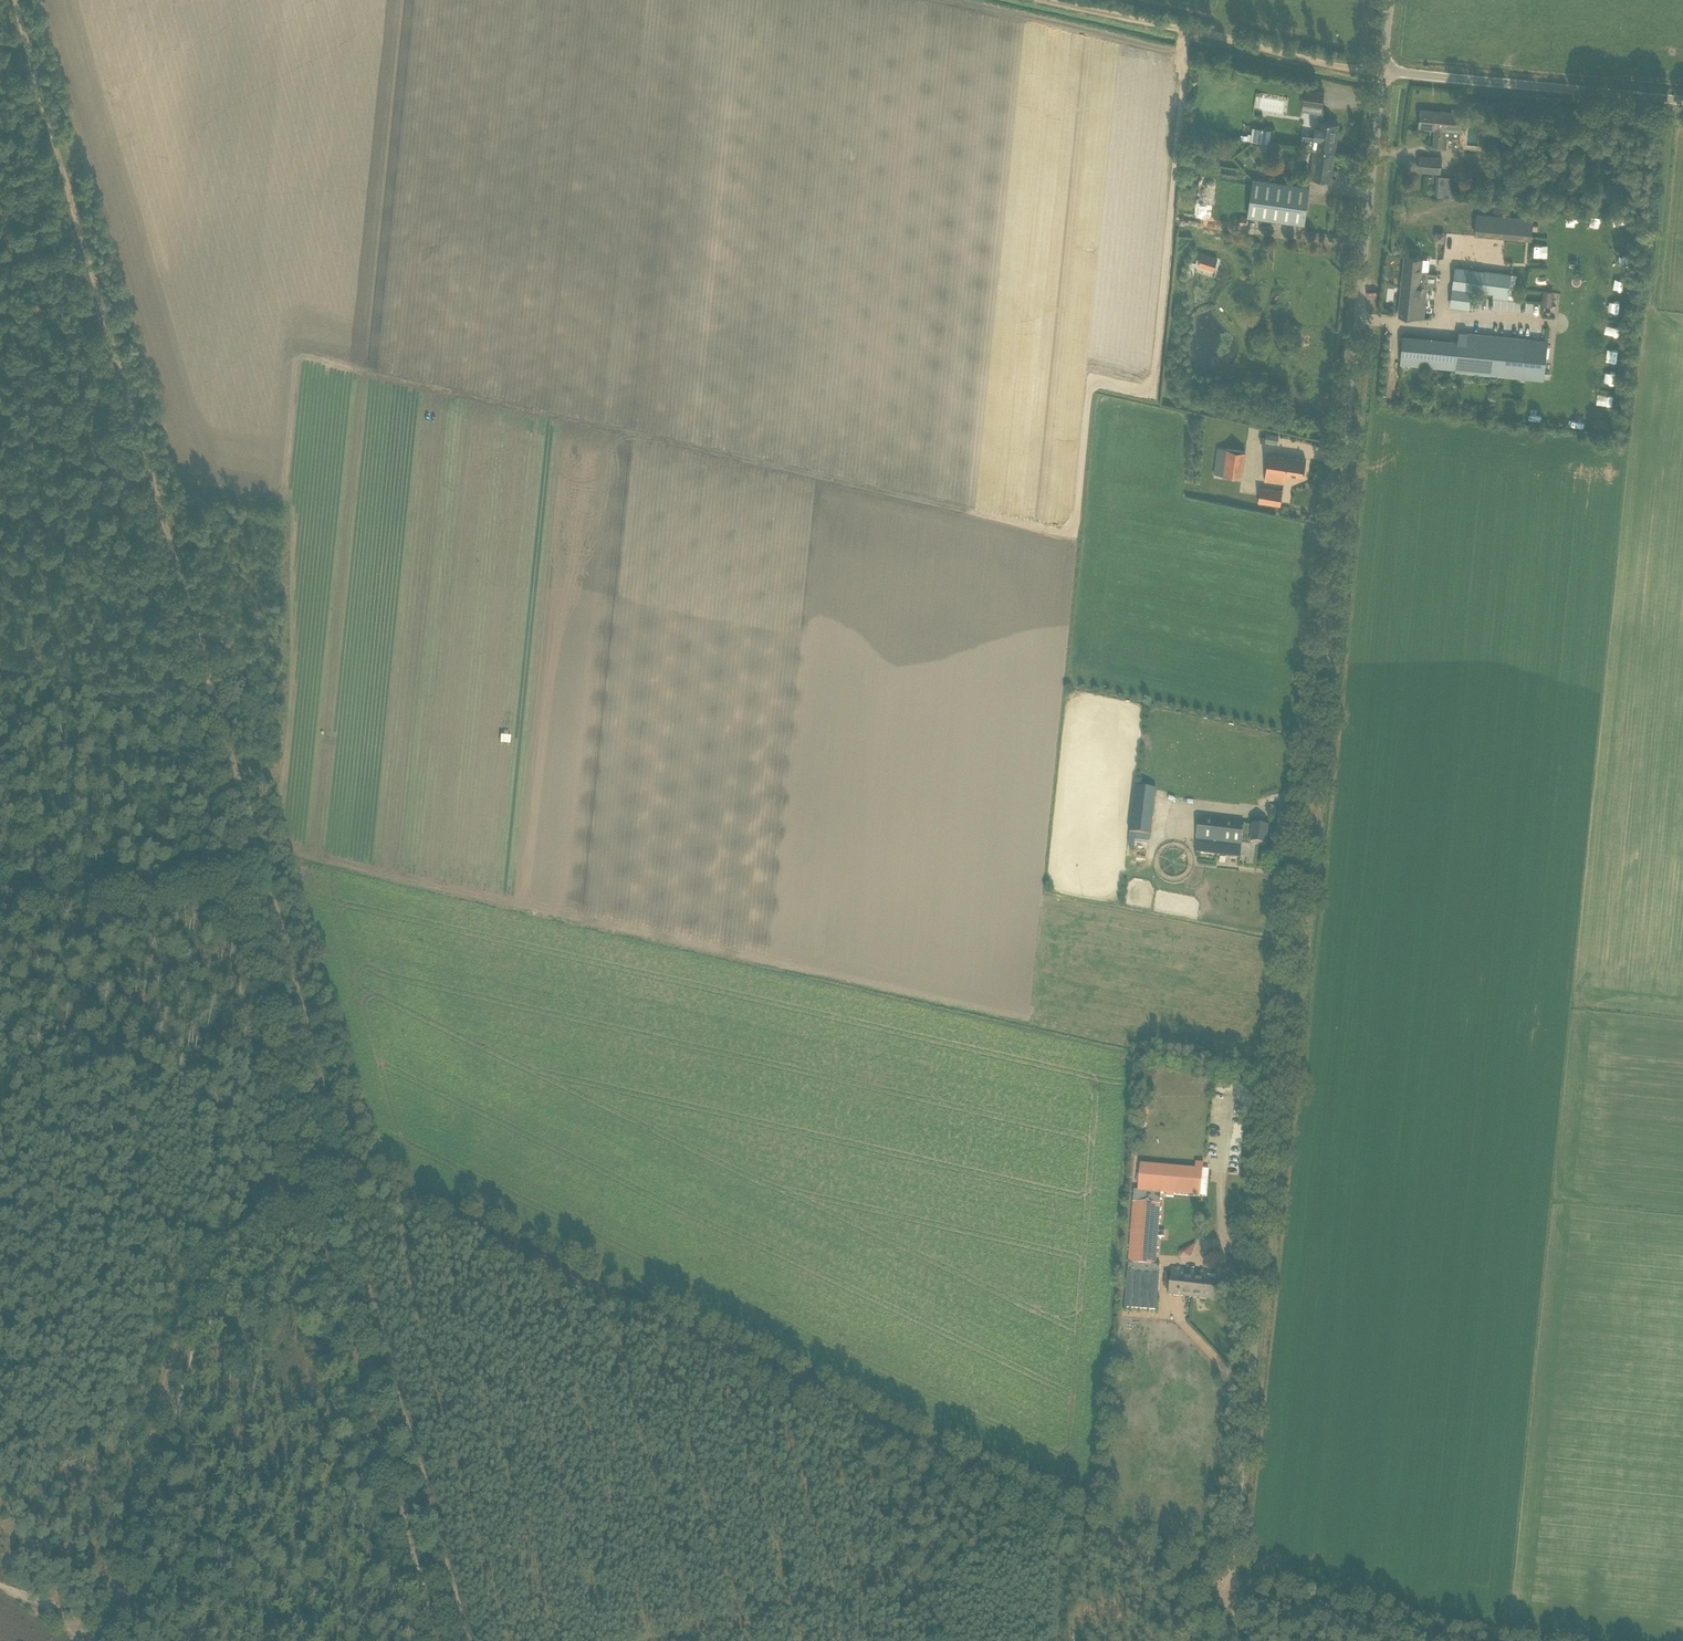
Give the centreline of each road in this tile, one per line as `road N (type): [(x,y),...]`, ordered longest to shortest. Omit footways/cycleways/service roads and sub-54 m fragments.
road 1 (unclassified): [(1225,1593),(1383,69)]
road 2 (track): [(255,869),(15,0)]
road 3 (track): [(345,1172),(219,1244),(207,1267),(99,1640)]
road 4 (track): [(854,1413),(424,1203)]
road 5 (track): [(1225,1593),(854,1413)]
road 6 (track): [(1383,69),(1352,69),(1043,0)]
road 7 (track): [(345,1172),(255,869)]
road 8 (unclassified): [(1682,100),(1383,69)]
road 9 (track): [(348,1216),(423,1475)]
road 10 (track): [(1473,1640),(1242,1600)]
road 11 (track): [(423,1475),(468,1640)]

